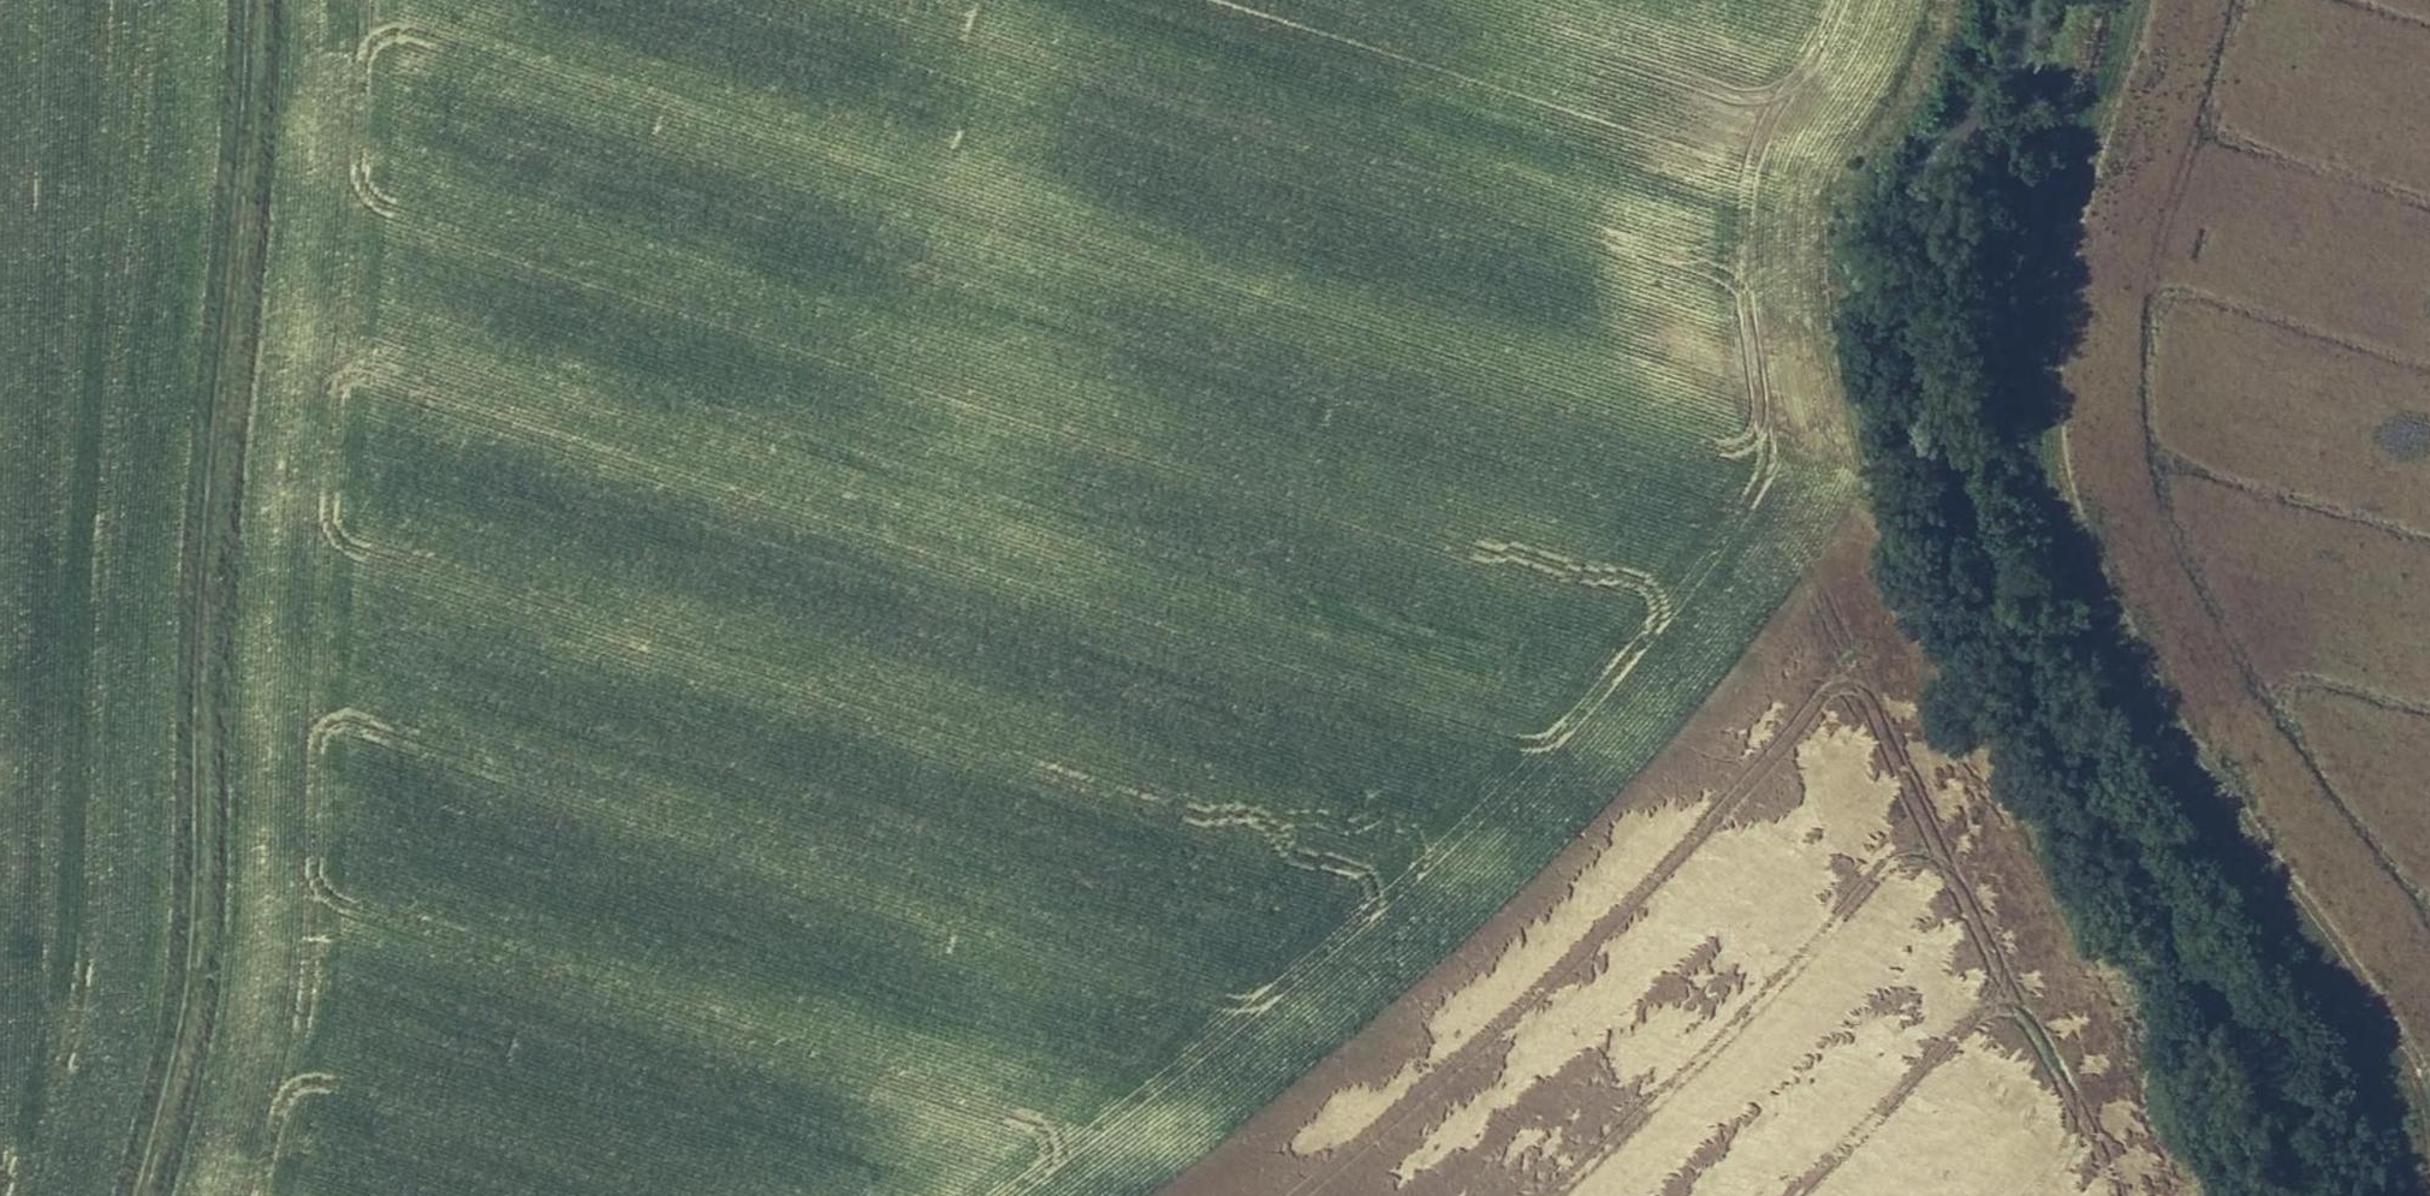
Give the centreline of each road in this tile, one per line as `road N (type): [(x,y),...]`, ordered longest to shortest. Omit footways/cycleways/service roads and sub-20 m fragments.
road 1 (track): [(139,1195),(193,993),(204,611),(256,0)]

